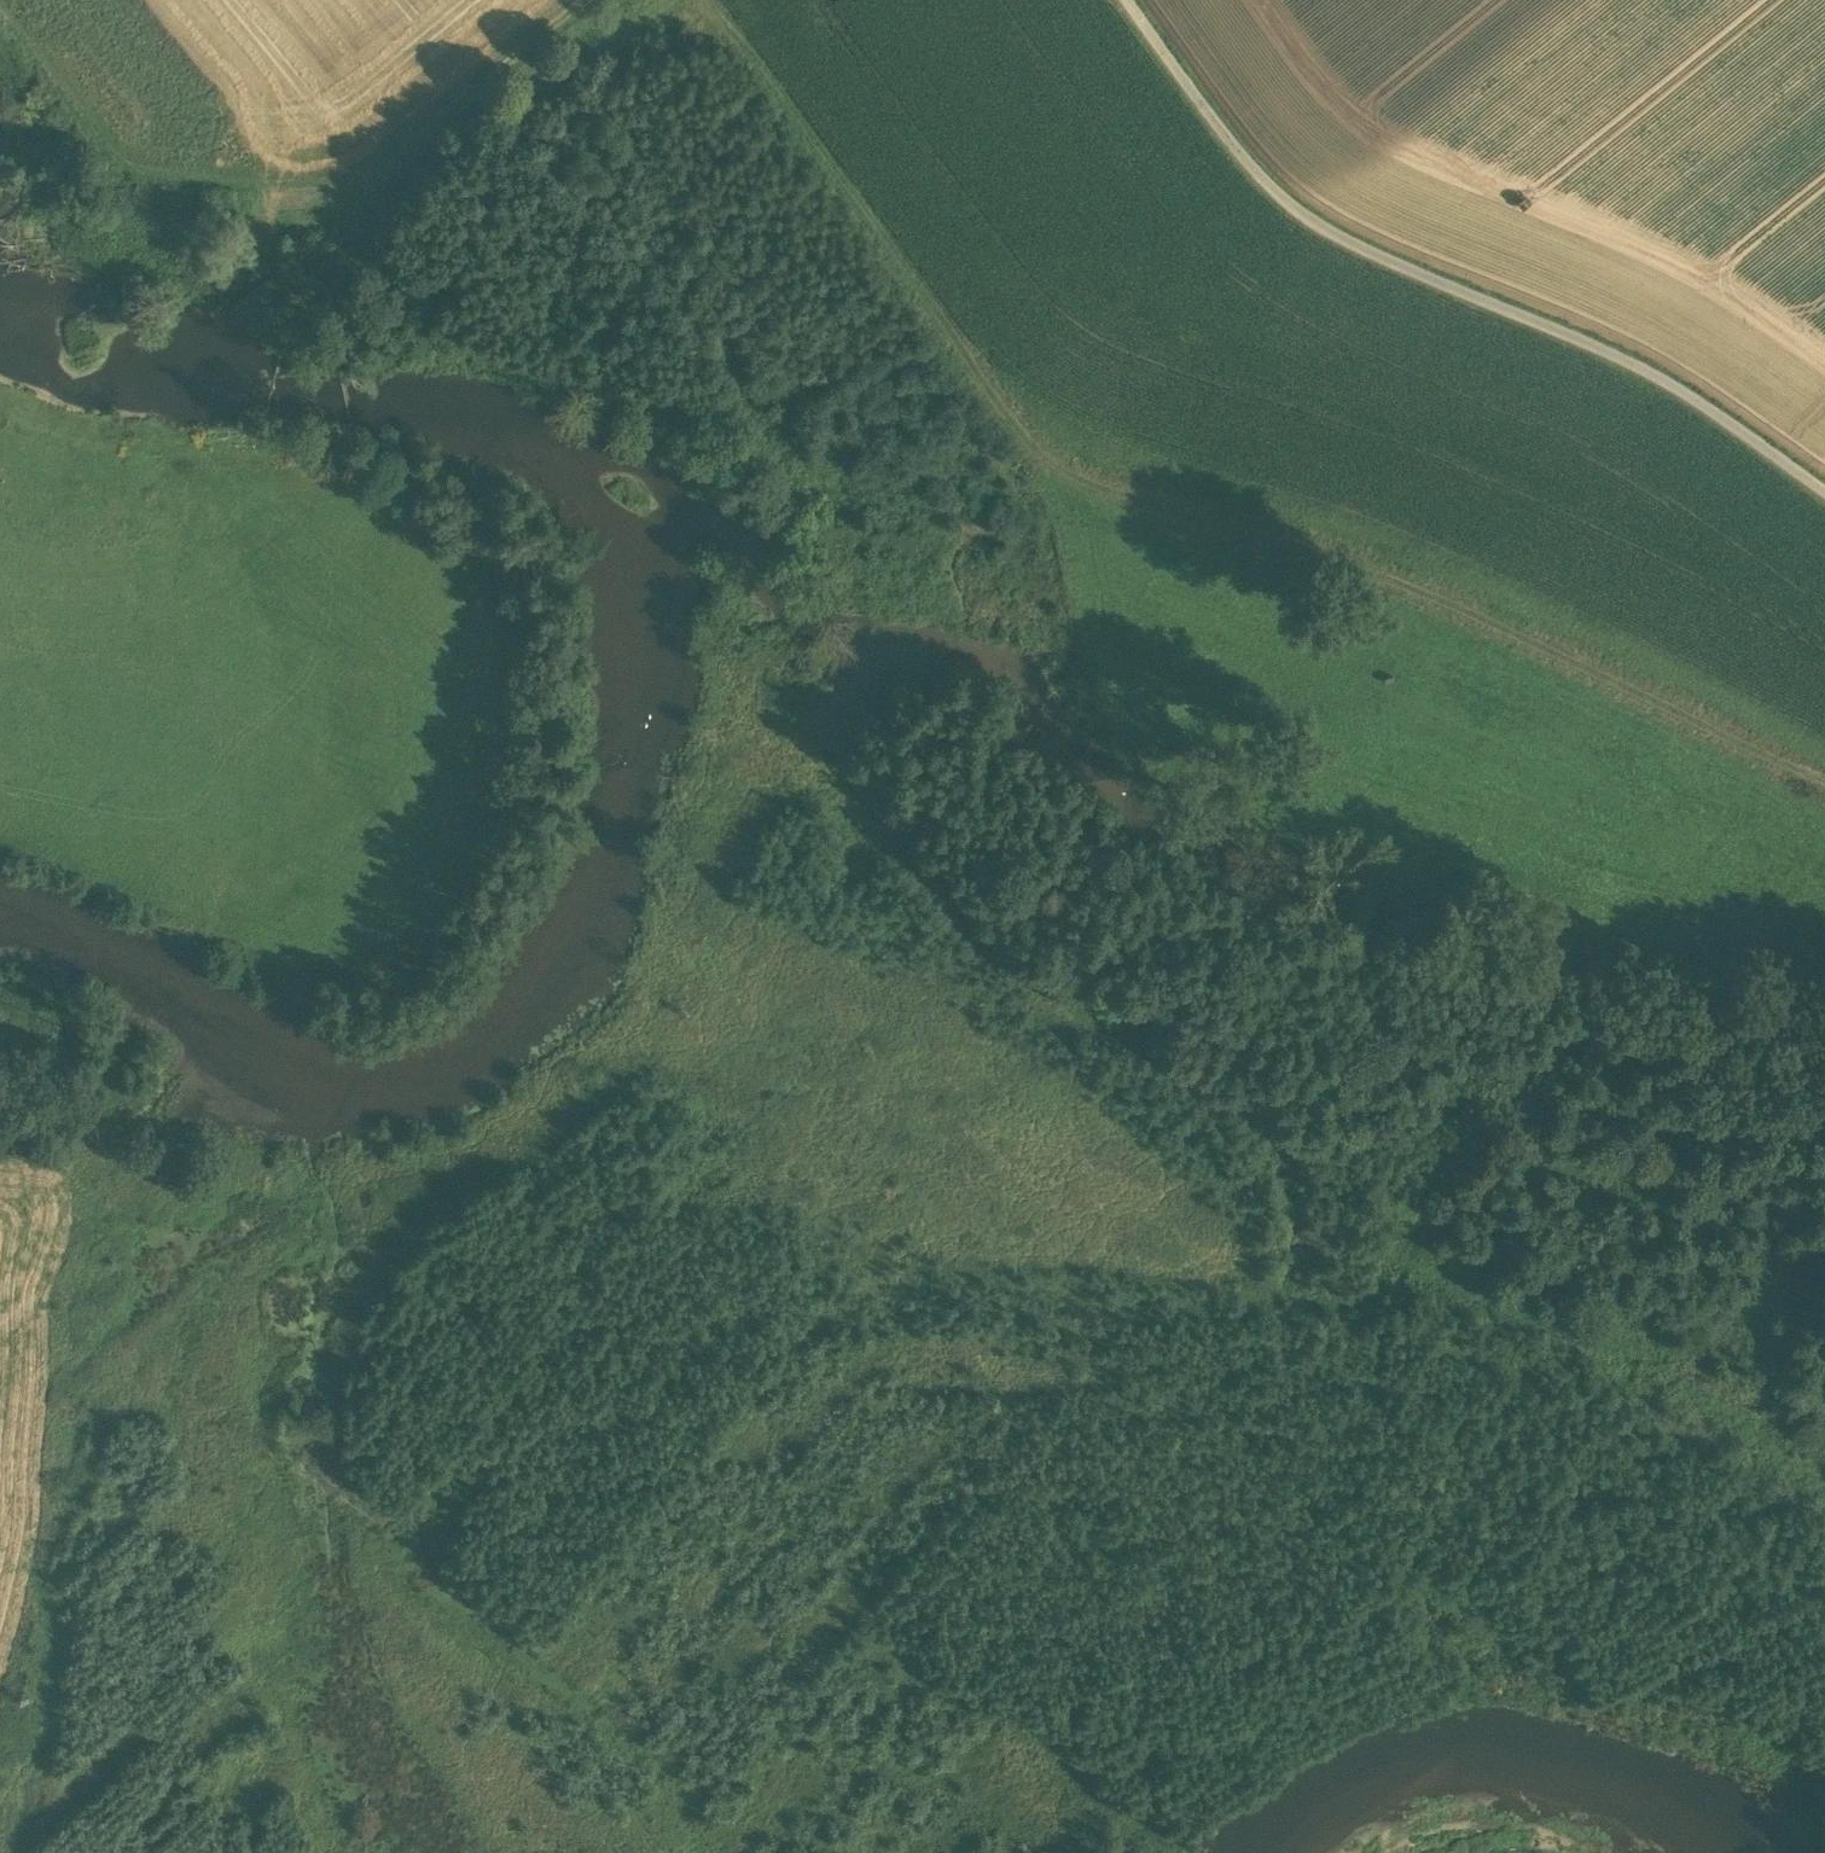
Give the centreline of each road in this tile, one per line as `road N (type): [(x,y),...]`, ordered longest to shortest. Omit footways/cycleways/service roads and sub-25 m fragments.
road 1 (track): [(1824,783),(1435,591),(1099,485),(1047,461),(715,0)]
road 2 (track): [(1128,0),(1228,138),(1305,218),(1673,385),(1824,495)]
road 3 (track): [(0,33),(50,118),(107,187),(207,200),(317,198),(368,189),(592,0)]

